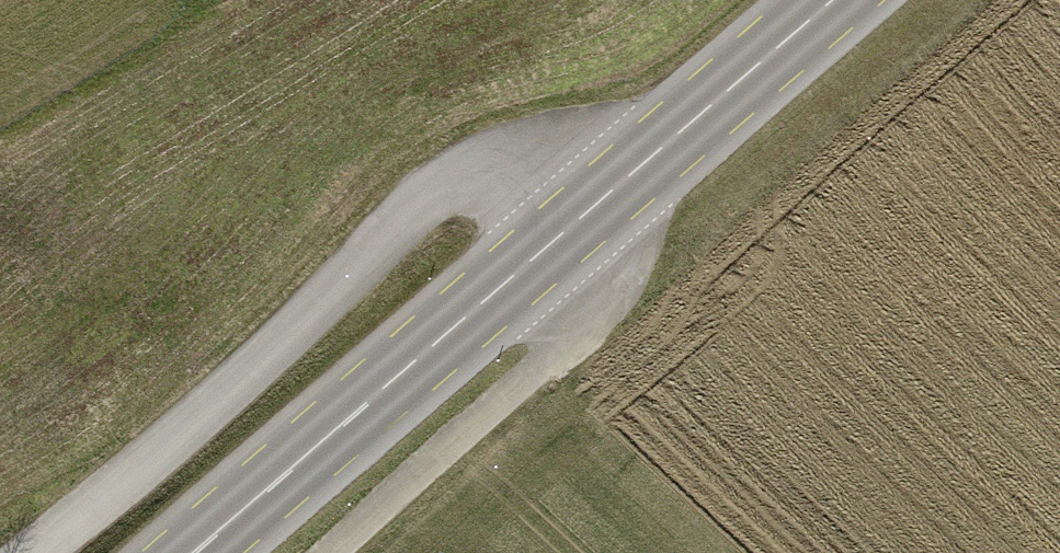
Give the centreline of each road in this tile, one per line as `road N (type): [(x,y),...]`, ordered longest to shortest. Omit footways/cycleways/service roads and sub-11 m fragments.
road 1 (tertiary): [(835,0),(193,552)]
road 2 (track): [(31,552),(125,481),(281,344),(423,204),(466,174),(507,159),(546,157),(614,191)]
road 3 (track): [(345,552),(631,291),(640,248),(614,191)]

